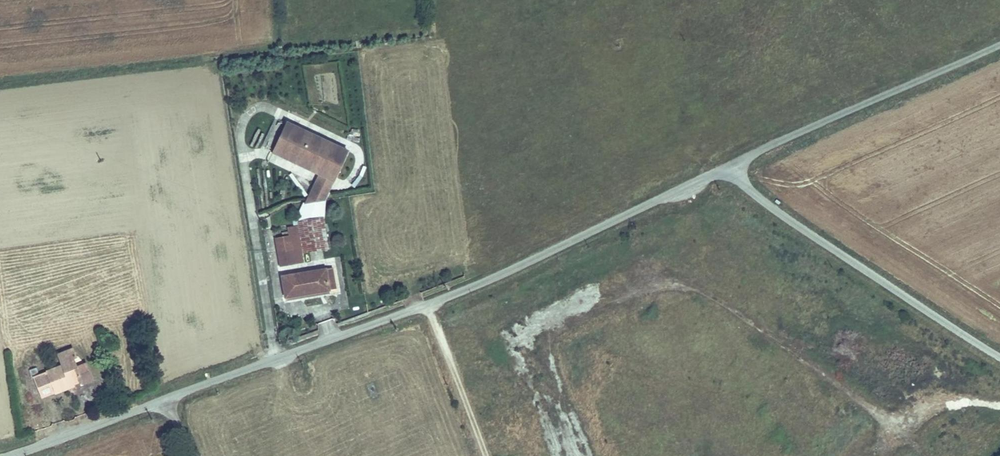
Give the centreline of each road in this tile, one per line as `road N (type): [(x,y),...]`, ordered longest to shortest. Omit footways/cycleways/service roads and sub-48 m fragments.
road 1 (residential): [(11,455),(480,282),(730,165)]
road 2 (residential): [(730,165),(772,207),(999,357)]
road 3 (residential): [(730,165),(999,44)]
road 4 (track): [(424,303),(486,455)]

